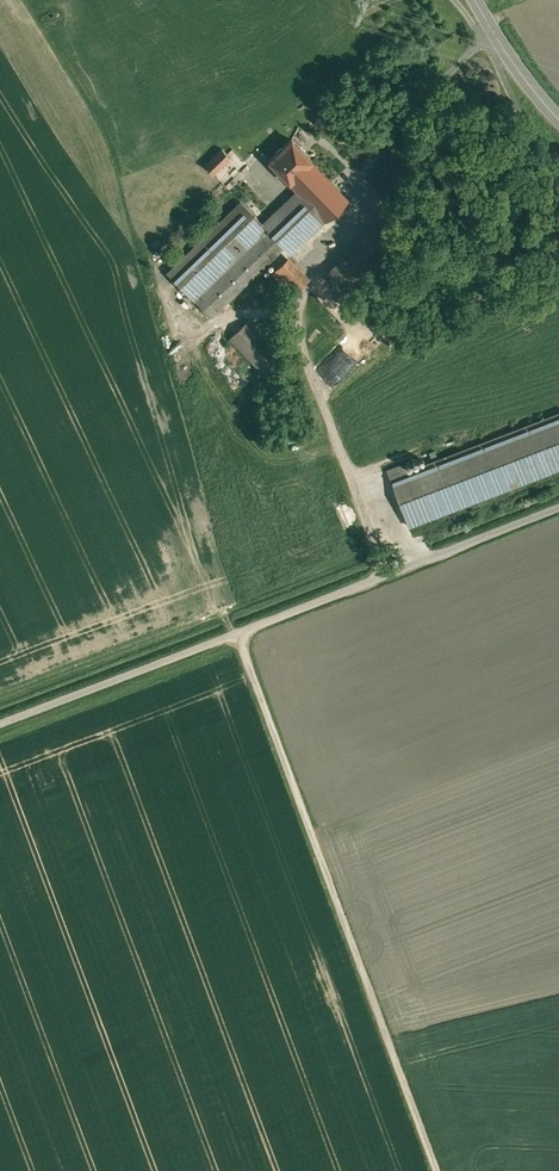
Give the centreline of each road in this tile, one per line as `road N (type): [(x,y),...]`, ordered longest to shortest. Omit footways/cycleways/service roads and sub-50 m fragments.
road 1 (unclassified): [(262,631),(466,1170)]
road 2 (unclassified): [(262,631),(558,513)]
road 3 (unclassified): [(0,727),(262,631)]
road 4 (secondary): [(475,0),(558,116)]

